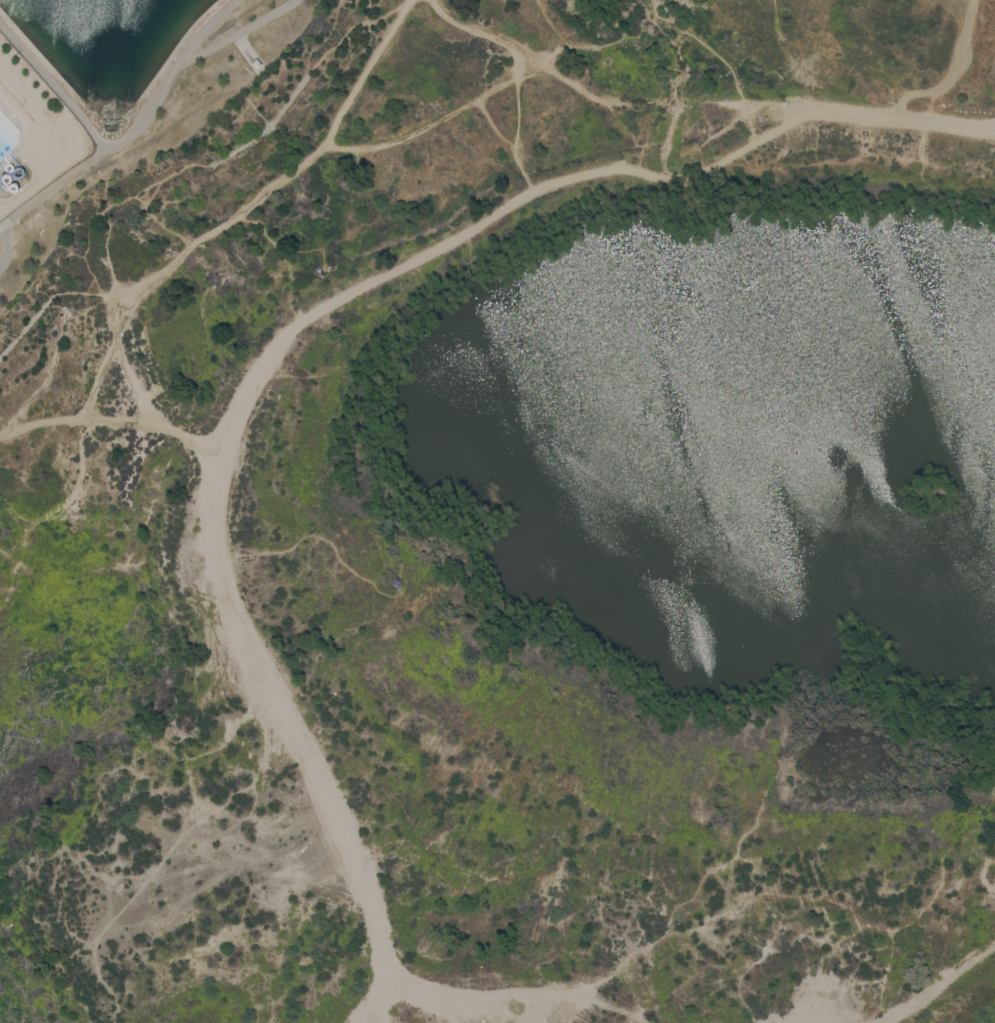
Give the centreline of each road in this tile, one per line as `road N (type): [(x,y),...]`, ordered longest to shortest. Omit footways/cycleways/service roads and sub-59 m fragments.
road 1 (track): [(994,129),(807,110),(688,170),(600,167),(551,180),(312,310),(261,361),(222,442),(212,493),(220,605),(359,865),(384,969),(381,1022)]
road 2 (track): [(410,0),(324,145),(129,300),(83,418)]
road 3 (track): [(0,433),(83,418),(222,442)]

